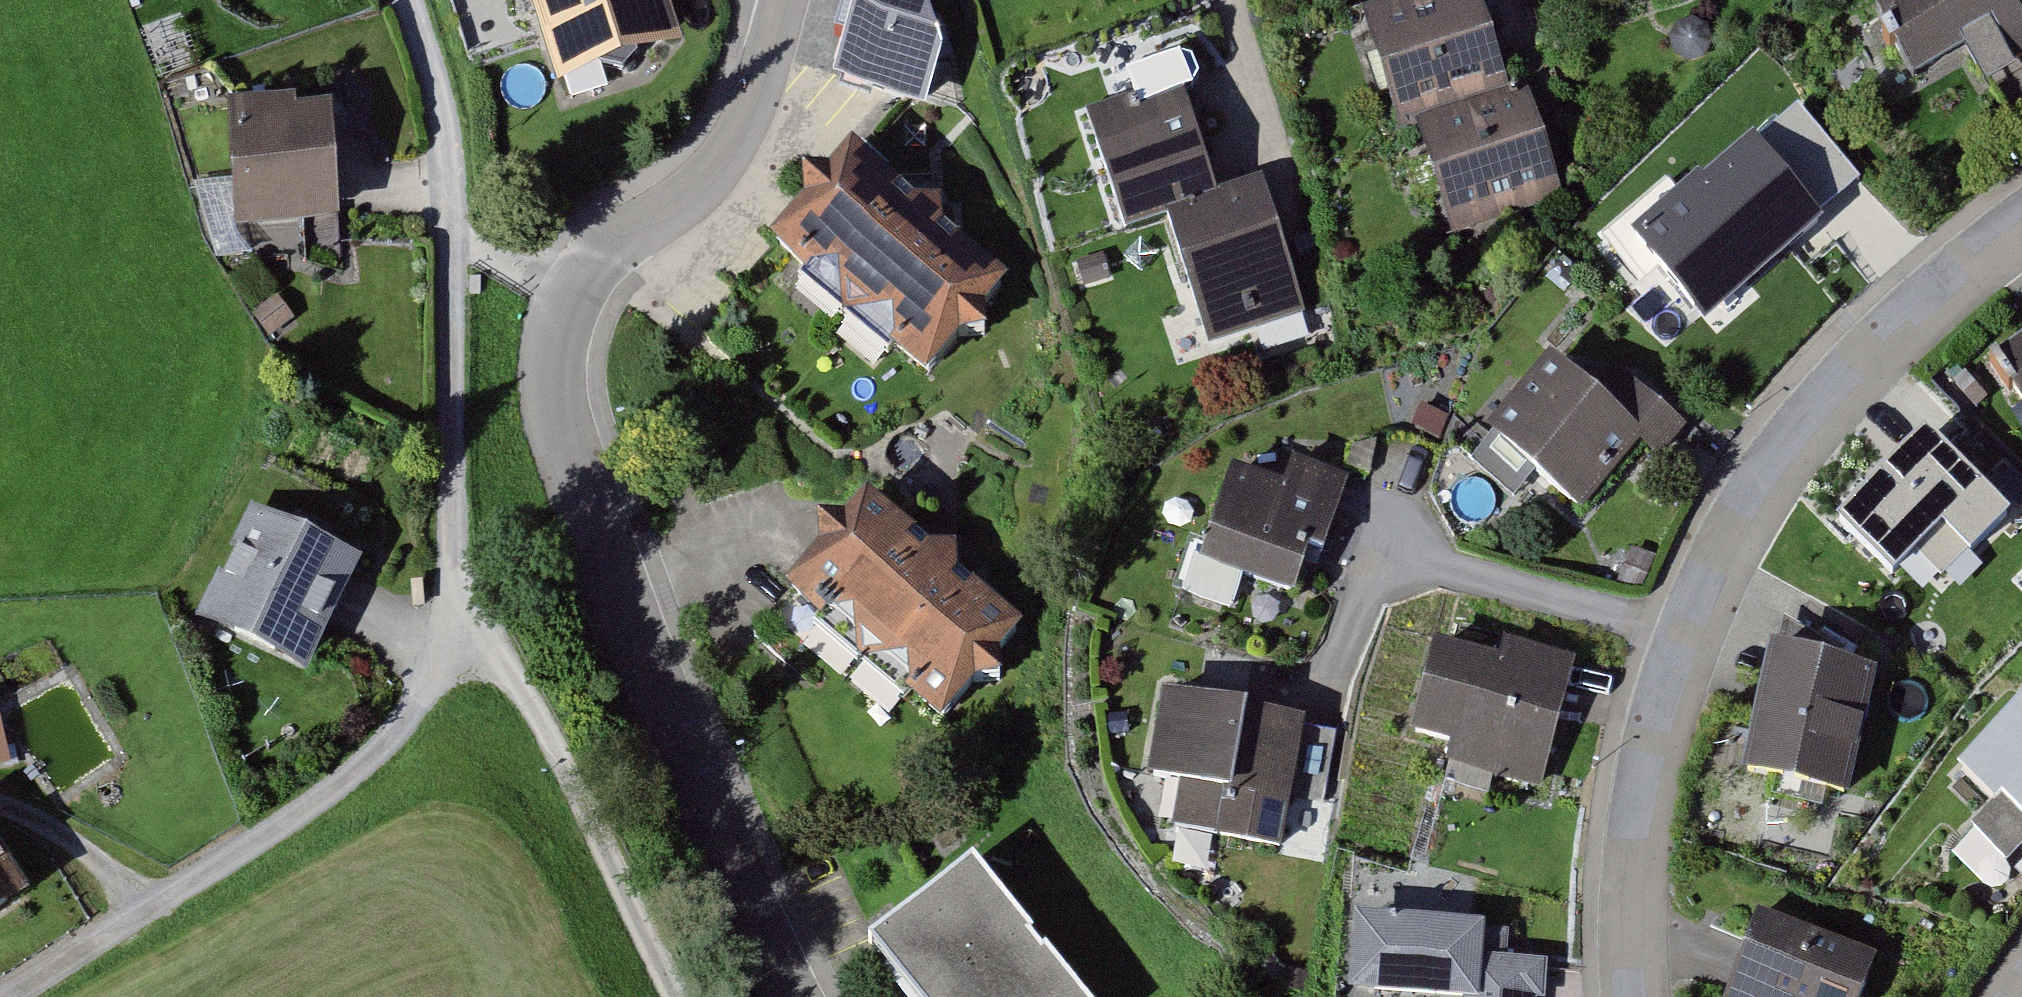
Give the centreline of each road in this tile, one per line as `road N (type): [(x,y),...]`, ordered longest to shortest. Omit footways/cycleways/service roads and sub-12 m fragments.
road 1 (residential): [(1630,996),(1625,898),(1650,721),(1708,574),(1804,422),(1955,268),(2021,222)]
road 2 (track): [(455,240),(455,568),(464,637),(531,698),(676,996)]
road 3 (residential): [(569,299),(554,382),(568,455),(751,930),(787,996)]
road 4 (track): [(464,637),(423,705),(373,764),(14,996)]
road 5 (residential): [(569,299),(605,252),(719,165),(759,96),(788,0)]
road 6 (residential): [(409,0),(448,144),(455,240)]
road 7 (track): [(146,911),(115,873),(48,822),(0,803)]
road 8 (track): [(455,240),(569,299)]

